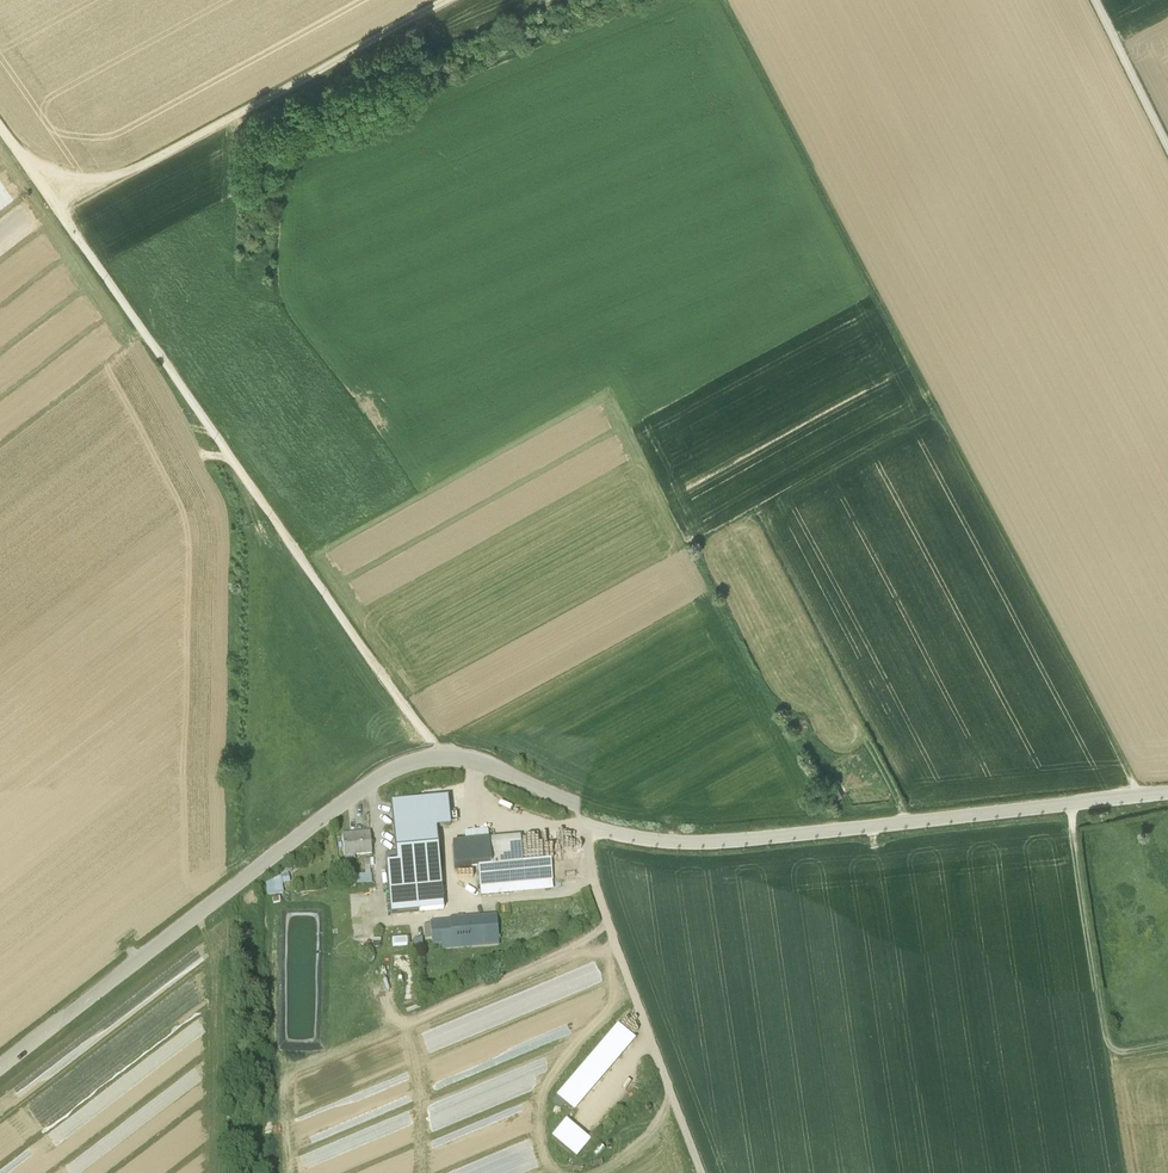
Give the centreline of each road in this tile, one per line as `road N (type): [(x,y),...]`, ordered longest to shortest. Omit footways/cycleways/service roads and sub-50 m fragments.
road 1 (unclassified): [(1167,786),(708,834),(589,818),(490,773),(431,763),(358,799),(0,1074)]
road 2 (track): [(1141,789),(721,0)]
road 3 (track): [(454,762),(59,207)]
road 4 (track): [(437,0),(59,207)]
road 5 (track): [(589,818),(590,887),(695,1172)]
road 6 (unclassified): [(1167,144),(1097,0)]

